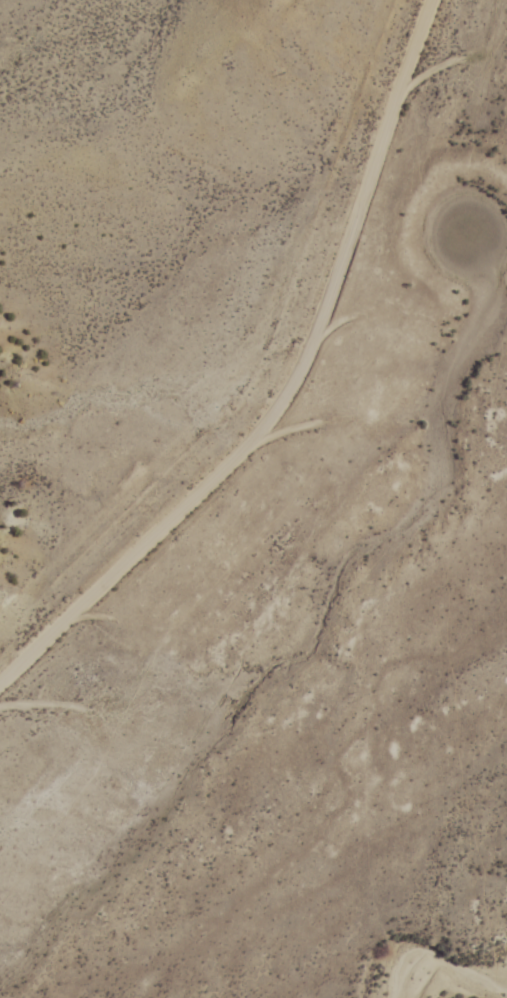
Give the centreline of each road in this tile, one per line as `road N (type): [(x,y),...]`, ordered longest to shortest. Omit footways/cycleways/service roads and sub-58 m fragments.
road 1 (residential): [(0,684),(230,463),(288,392),(351,244),(436,0)]

